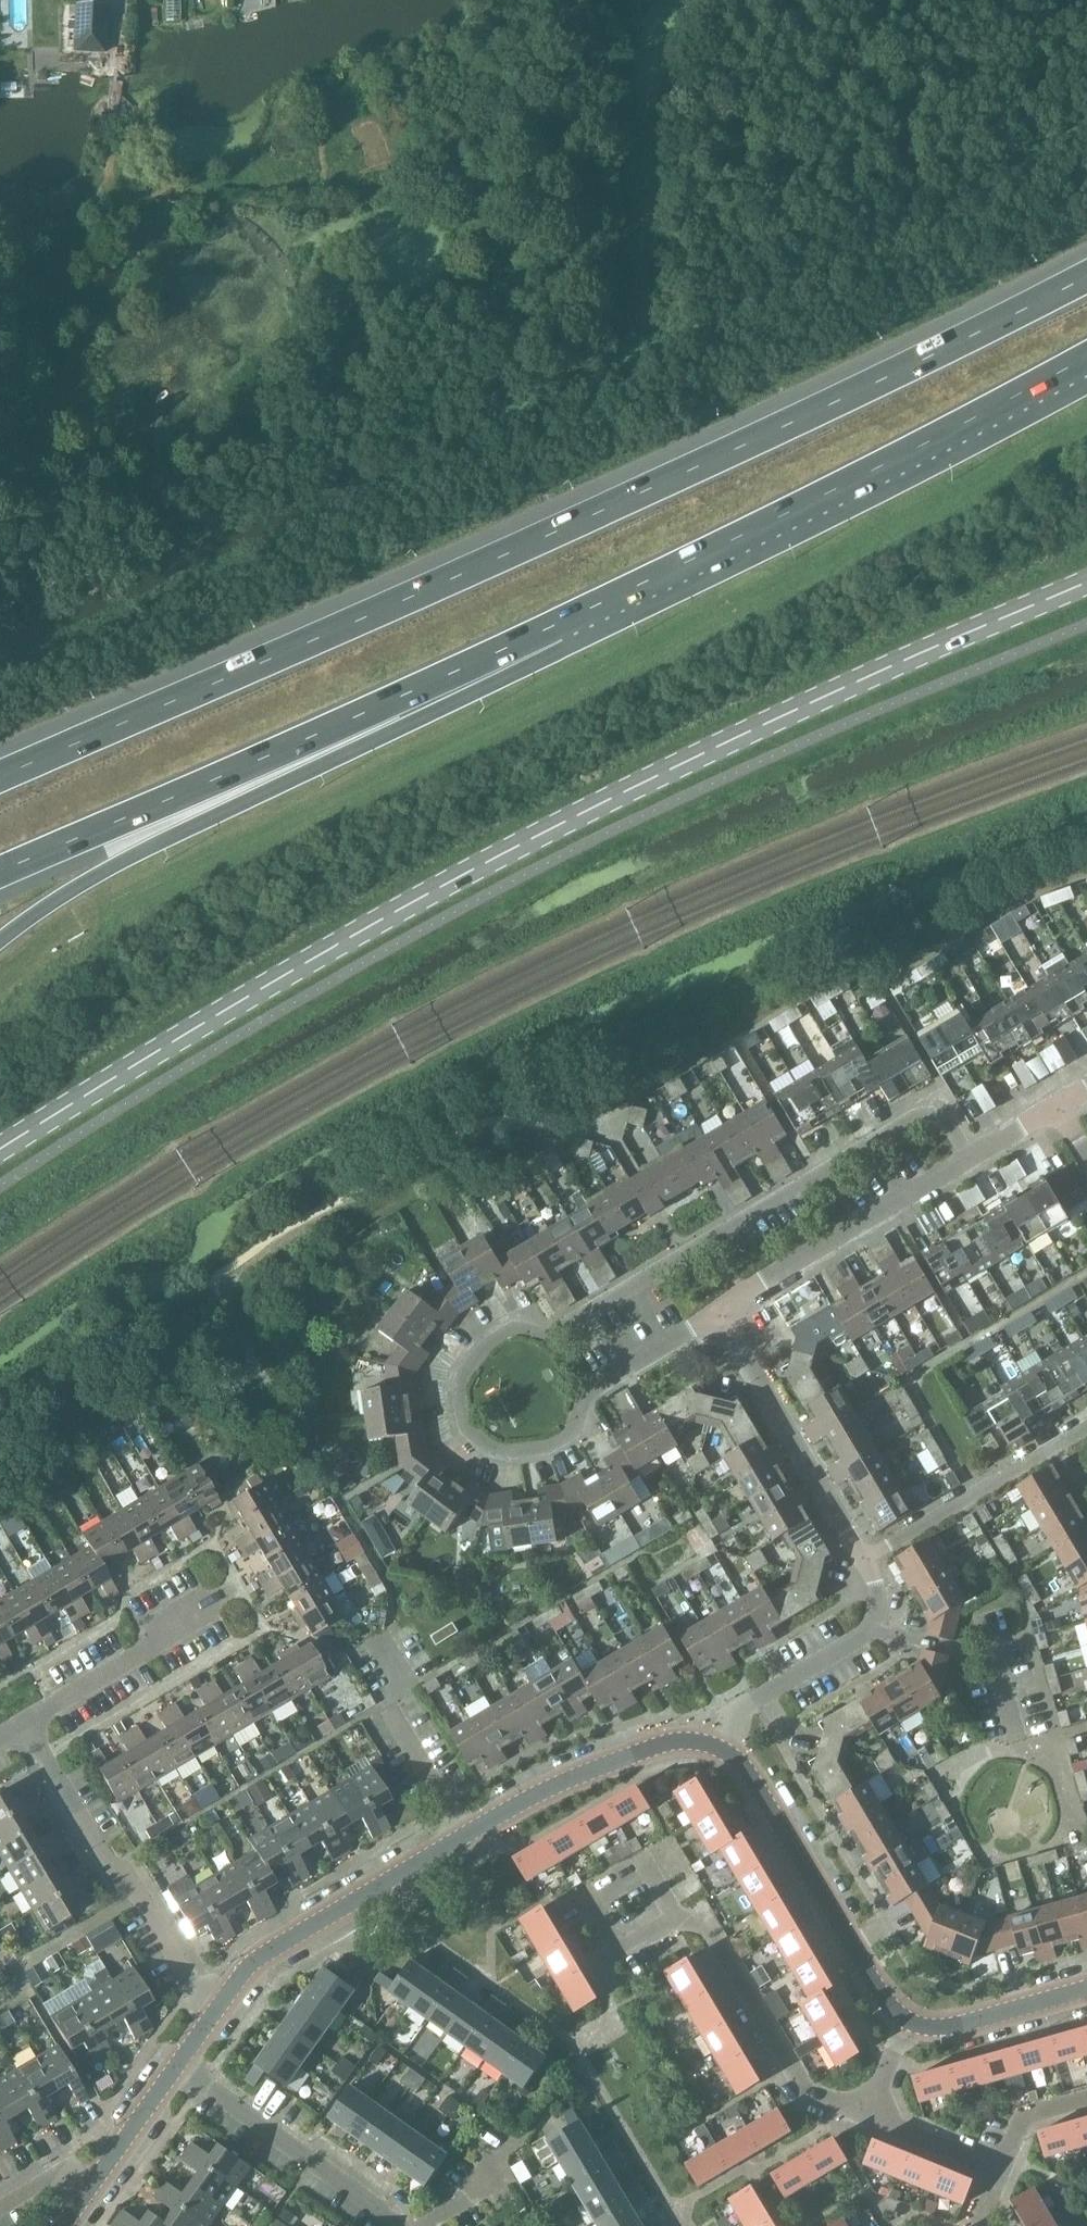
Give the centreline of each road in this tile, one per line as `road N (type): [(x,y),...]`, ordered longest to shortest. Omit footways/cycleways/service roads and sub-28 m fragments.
road 1 (secondary): [(0,1151),(463,876),(864,679),(1086,585)]
road 2 (motorway): [(1086,275),(597,514),(0,779)]
road 3 (residential): [(719,1312),(587,1390),(577,1423),(549,1447),(498,1452),(463,1426),(458,1388),(465,1370),(504,1332),(565,1326),(917,1115),(946,1121),(969,1158)]
road 4 (motorway): [(0,941),(142,850),(787,518)]
road 5 (motorway): [(0,873),(787,518)]
road 6 (tertiary): [(725,1752),(666,1744),(539,1794),(266,1952),(215,2013)]
road 7 (residential): [(870,2115),(801,2080),(706,1923),(676,1919),(621,1953),(621,1962)]
road 8 (residential): [(215,2013),(139,1894),(109,1868),(23,1723)]
road 9 (motorway): [(787,518),(1086,363)]
road 10 (tertiary): [(907,2020),(883,1995),(744,1766),(725,1752)]
road 11 (residential): [(719,1312),(969,1158)]
road 12 (residential): [(865,1560),(719,1312)]
road 13 (residential): [(725,1752),(747,1705),(876,1619),(878,1591),(865,1560)]
road 14 (residential): [(396,2225),(181,2066)]
road 15 (residential): [(865,1560),(1086,1426)]
road 16 (residential): [(23,1723),(211,1609)]
road 17 (tertiary): [(1086,1987),(957,2025),(907,2020)]
road 18 (tertiary): [(181,2066),(90,2191)]
road 19 (residential): [(1002,2167),(870,2115)]

